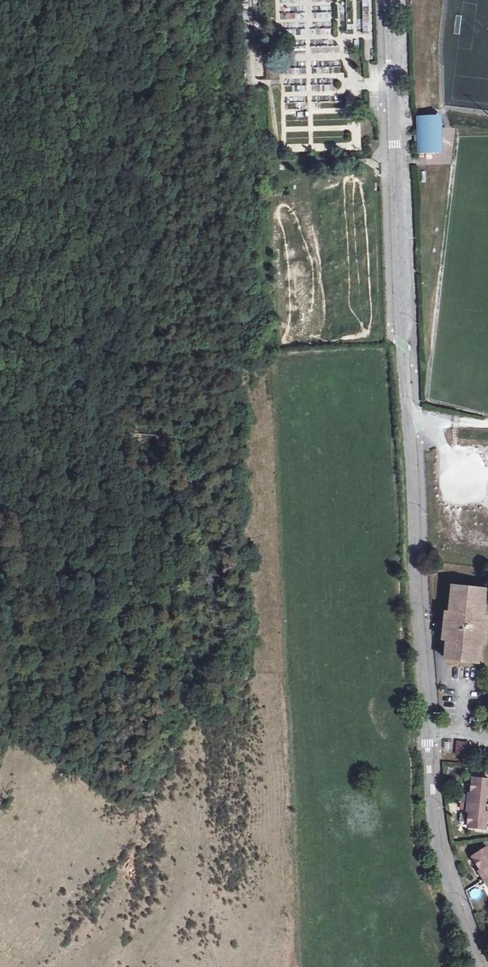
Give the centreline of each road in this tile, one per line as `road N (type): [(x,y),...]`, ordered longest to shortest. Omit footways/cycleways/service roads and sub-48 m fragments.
road 1 (residential): [(391,0),(400,319),(429,762),(445,852),(480,966)]

